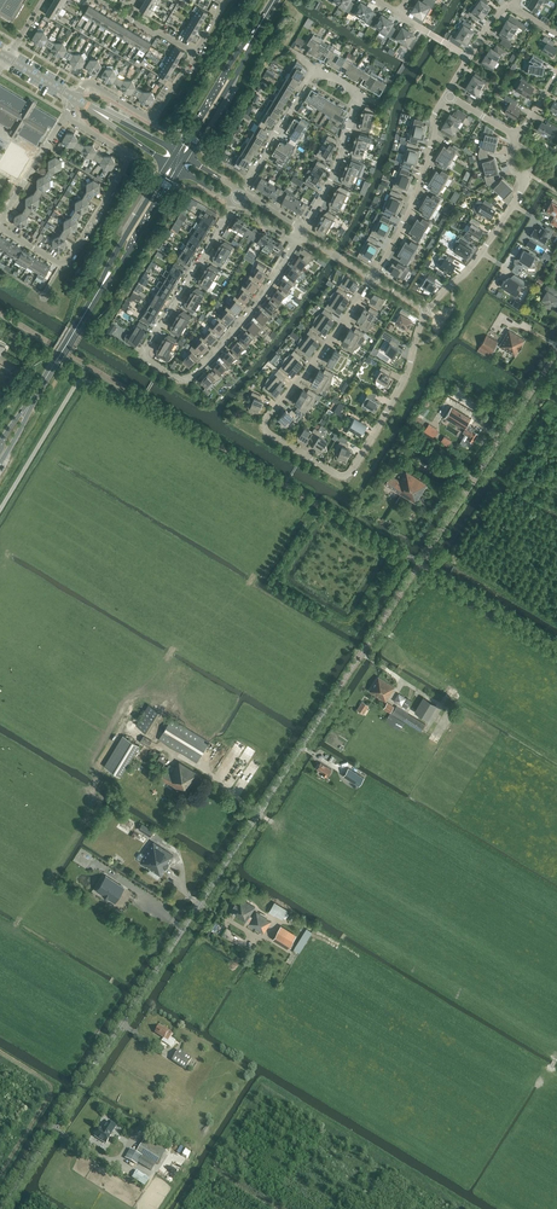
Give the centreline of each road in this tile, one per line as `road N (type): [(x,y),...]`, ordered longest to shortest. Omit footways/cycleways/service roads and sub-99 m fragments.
road 1 (unclassified): [(5,1208),(556,354)]
road 2 (residential): [(64,117),(125,152),(128,163),(69,262),(59,264),(0,227)]
road 3 (residential): [(303,454),(337,475),(351,474),(407,377),(425,310)]
road 4 (residential): [(303,454),(265,431),(266,421),(372,278)]
road 5 (residential): [(425,310),(483,254),(530,177),(509,155),(517,136)]
road 6 (residential): [(161,368),(181,380),(197,374),(300,241)]
road 7 (residential): [(372,278),(417,193),(447,96)]
road 8 (residential): [(161,368),(145,352),(236,203)]
road 9 (residential): [(242,192),(318,69),(354,90)]
road 10 (residential): [(75,99),(89,83),(151,117),(195,55)]
road 11 (secondary): [(90,307),(178,168)]
road 12 (secondary): [(170,164),(90,307)]
road 13 (residential): [(305,230),(338,164),(354,90)]
road 14 (secondary): [(186,157),(256,31)]
road 15 (secondary): [(256,31),(178,152)]
road 16 (residential): [(0,221),(64,117)]

